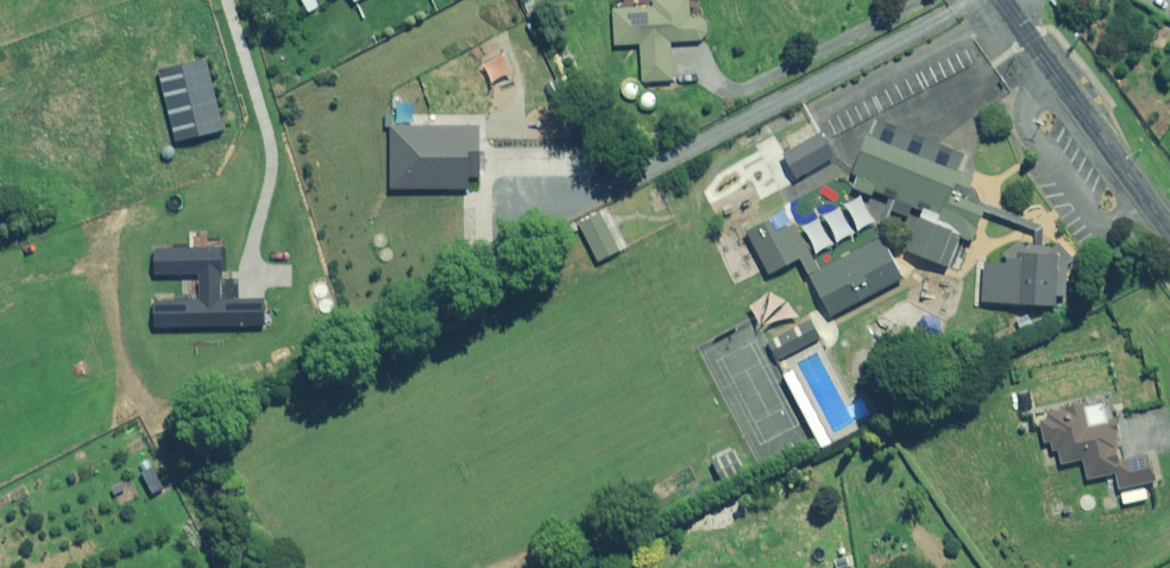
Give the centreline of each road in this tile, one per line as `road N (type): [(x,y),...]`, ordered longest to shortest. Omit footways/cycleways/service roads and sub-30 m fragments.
road 1 (tertiary): [(1006,0),(1169,225)]

